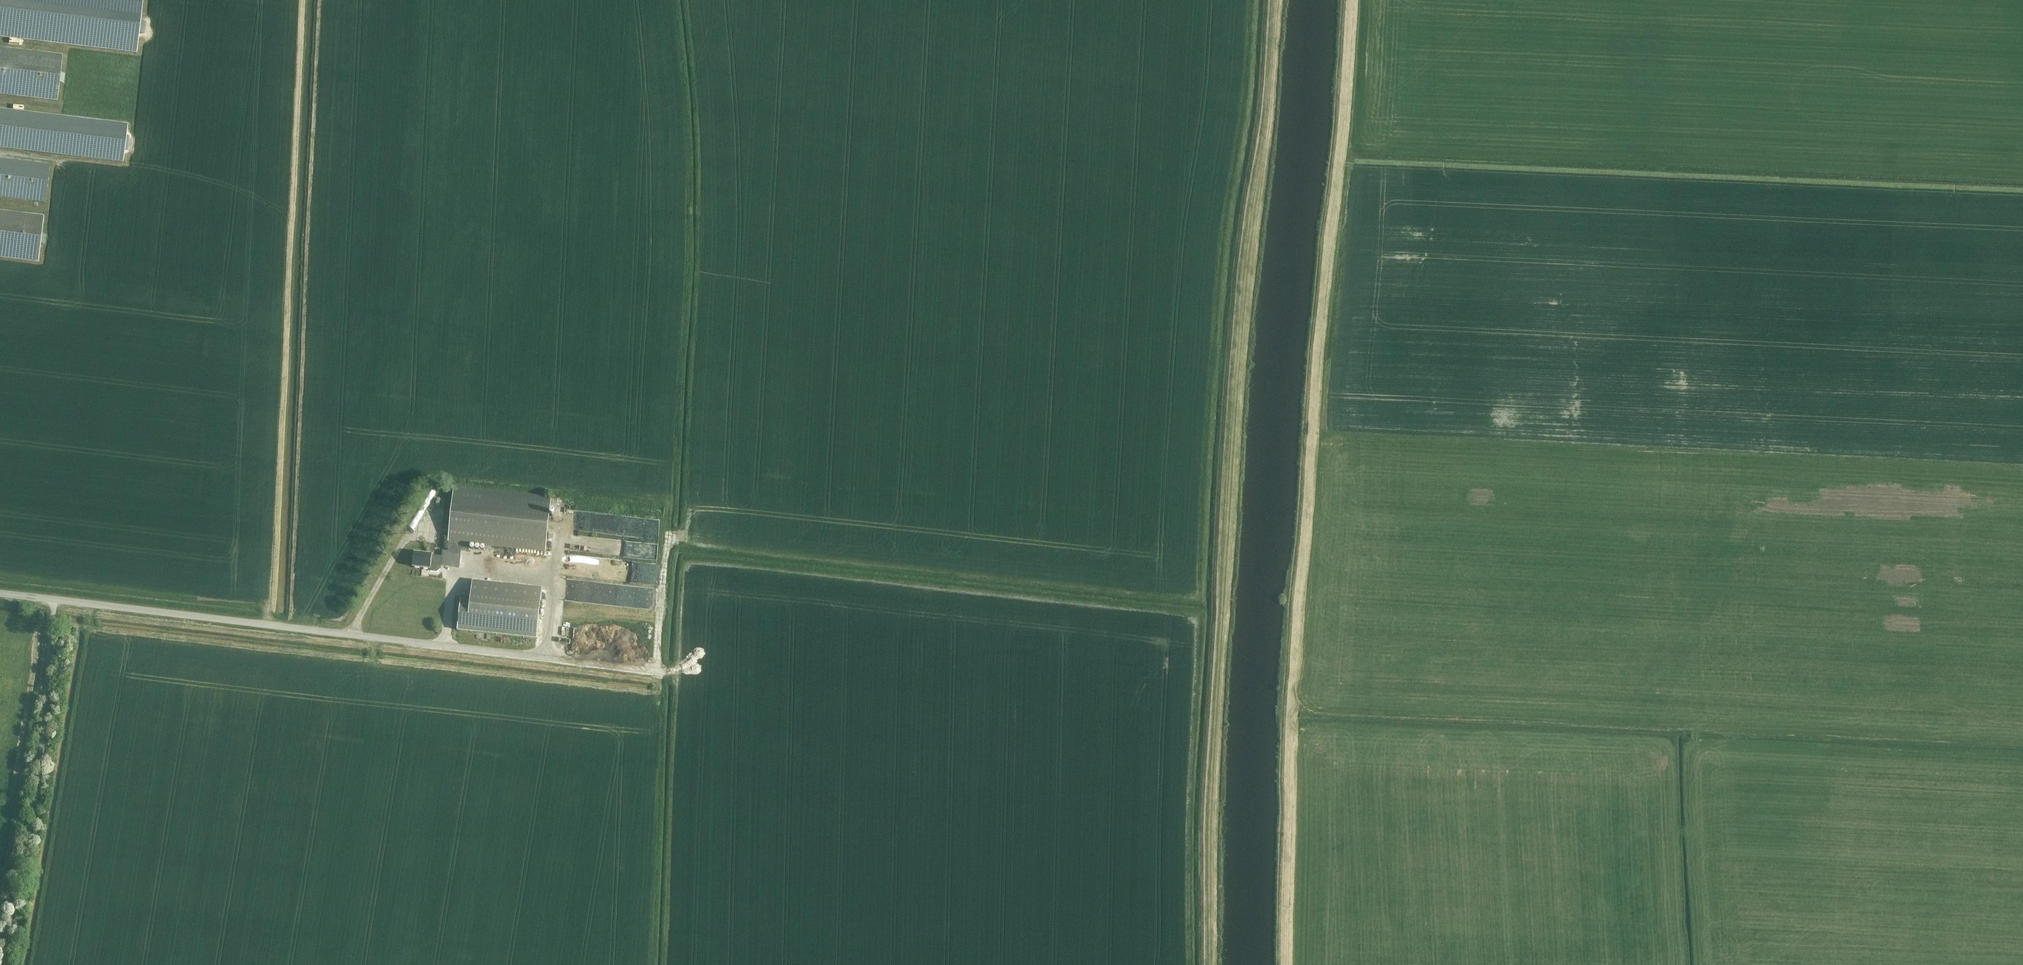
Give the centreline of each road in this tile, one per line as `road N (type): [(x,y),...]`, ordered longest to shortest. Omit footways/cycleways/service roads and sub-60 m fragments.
road 1 (unclassified): [(662,675),(0,593)]

